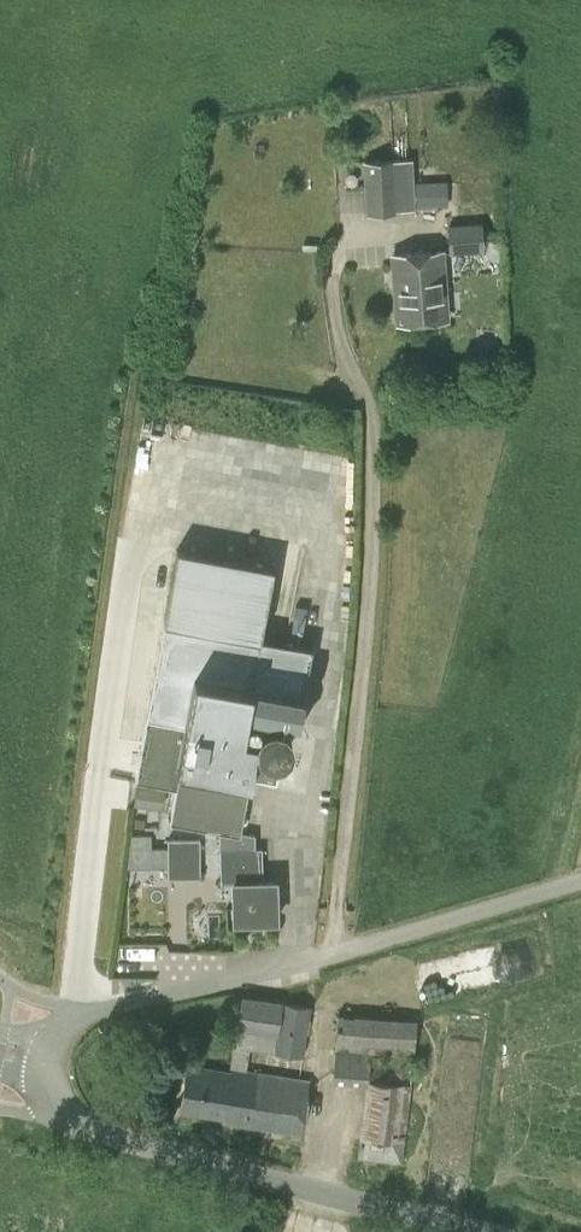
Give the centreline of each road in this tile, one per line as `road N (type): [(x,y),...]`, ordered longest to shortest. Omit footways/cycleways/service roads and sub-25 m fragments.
road 1 (unclassified): [(54,1038),(82,1011),(580,882)]
road 2 (unclassified): [(465,1231),(72,1126),(50,1103),(41,1076)]

